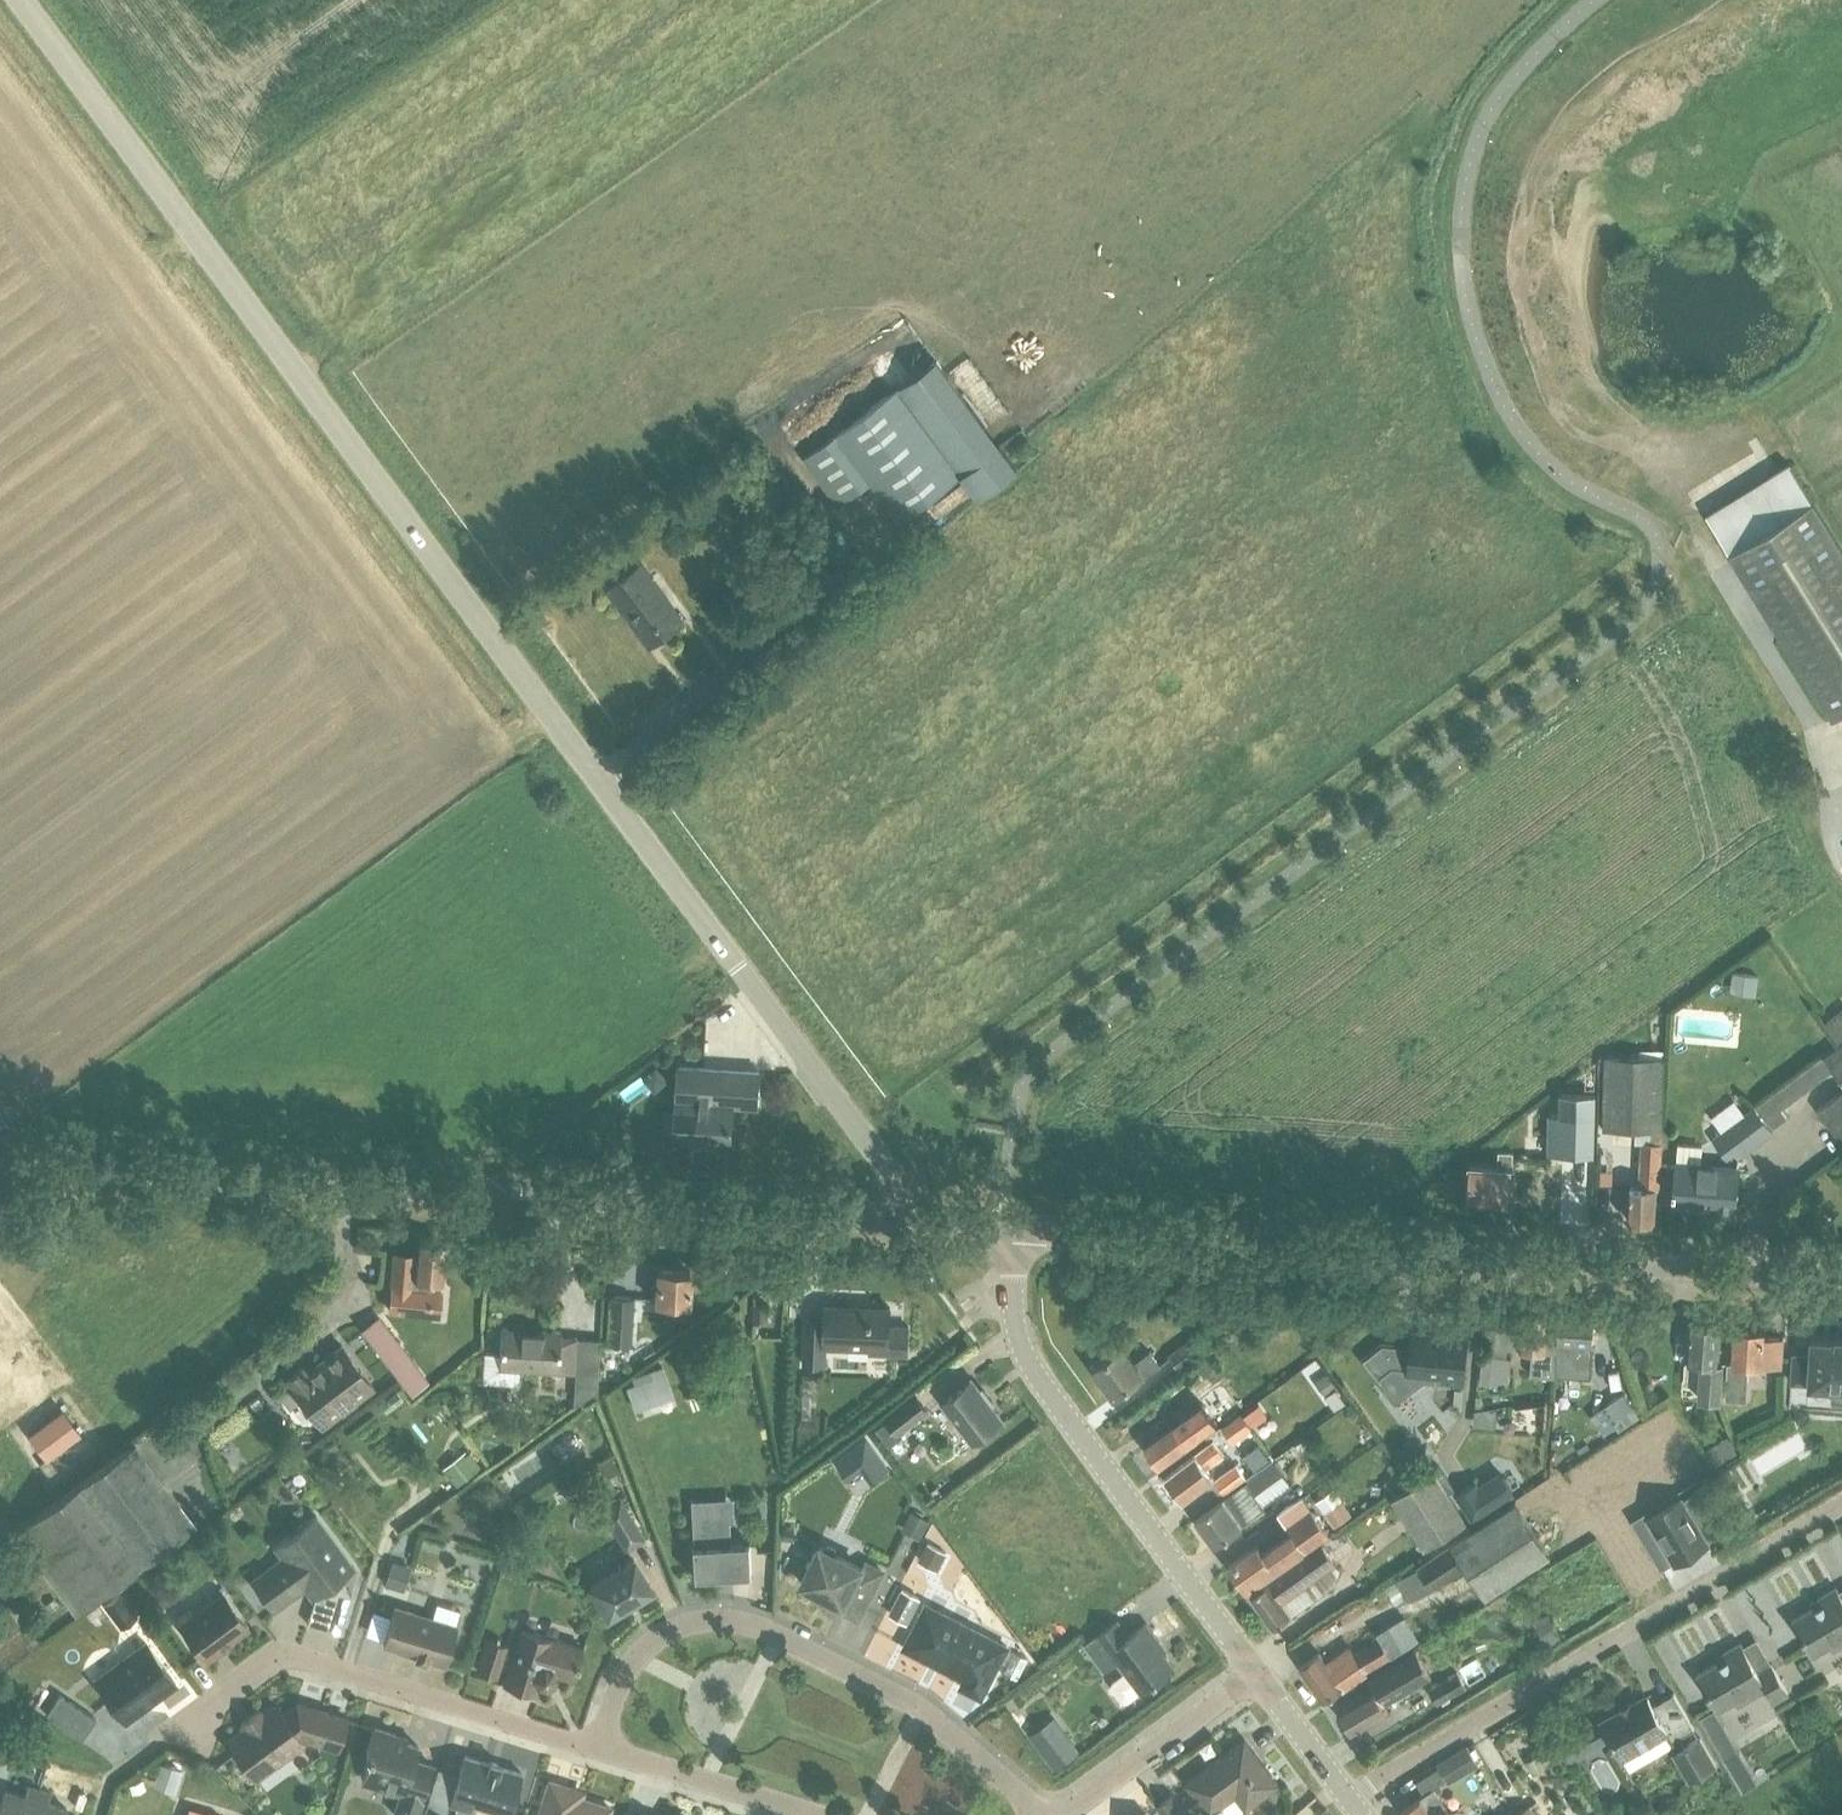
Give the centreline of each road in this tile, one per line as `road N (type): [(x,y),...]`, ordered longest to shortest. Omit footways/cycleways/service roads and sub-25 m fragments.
road 1 (tertiary): [(927,1222),(16,0)]
road 2 (tertiary): [(0,1166),(927,1222)]
road 3 (tertiary): [(1014,1228),(1841,1280)]
road 4 (residential): [(1042,1814),(922,1708),(748,1623),(683,1624),(660,1636),(624,1676),(596,1749)]
road 5 (residential): [(1346,1798),(1841,1503)]
road 6 (tertiary): [(1259,1674),(1034,1370),(1013,1307),(1014,1228)]
road 7 (residential): [(596,1749),(300,1658),(276,1660),(156,1742)]
road 8 (residential): [(1259,1674),(1064,1814)]
road 9 (residential): [(814,1814),(596,1749)]
road 10 (tertiary): [(1346,1798),(1259,1674)]

